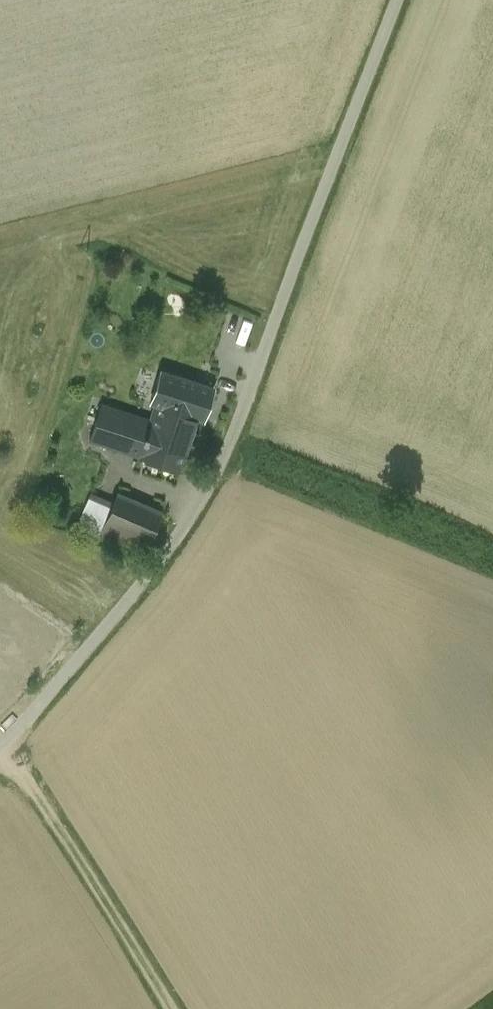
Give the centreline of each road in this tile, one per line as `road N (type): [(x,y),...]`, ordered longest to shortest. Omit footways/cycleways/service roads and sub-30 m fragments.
road 1 (unclassified): [(397,0),(202,504),(0,748)]
road 2 (track): [(3,745),(169,1008)]

